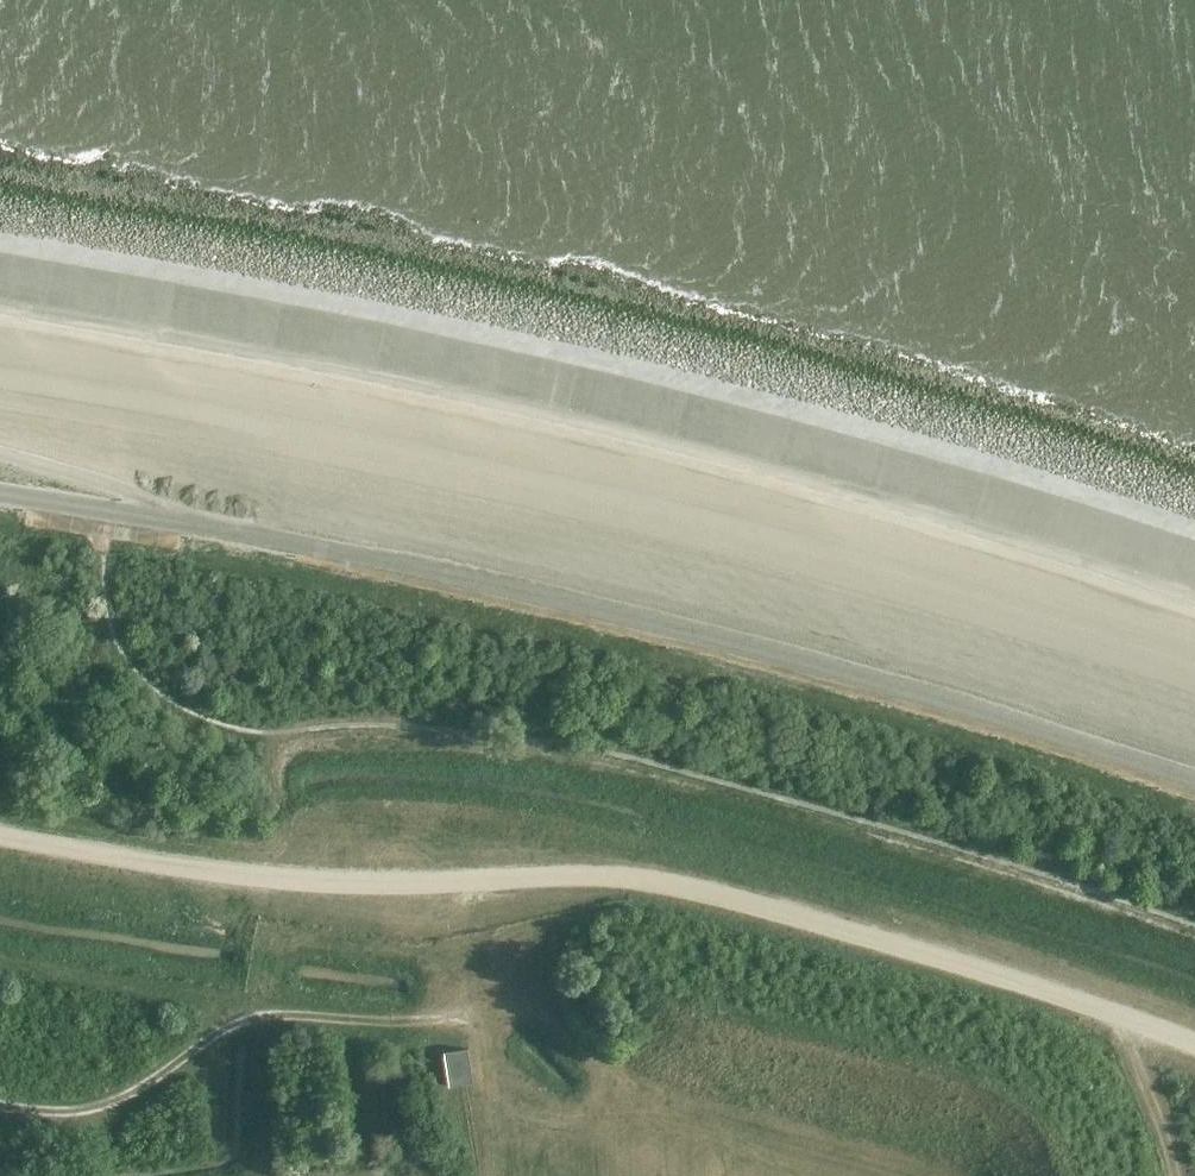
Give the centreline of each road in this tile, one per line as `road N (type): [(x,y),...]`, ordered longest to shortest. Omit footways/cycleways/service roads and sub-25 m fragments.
road 1 (track): [(1194,521),(730,386),(383,307),(208,273),(0,269)]
road 2 (track): [(0,836),(239,874),(405,886),(618,874),(1050,989),(1194,1044)]

